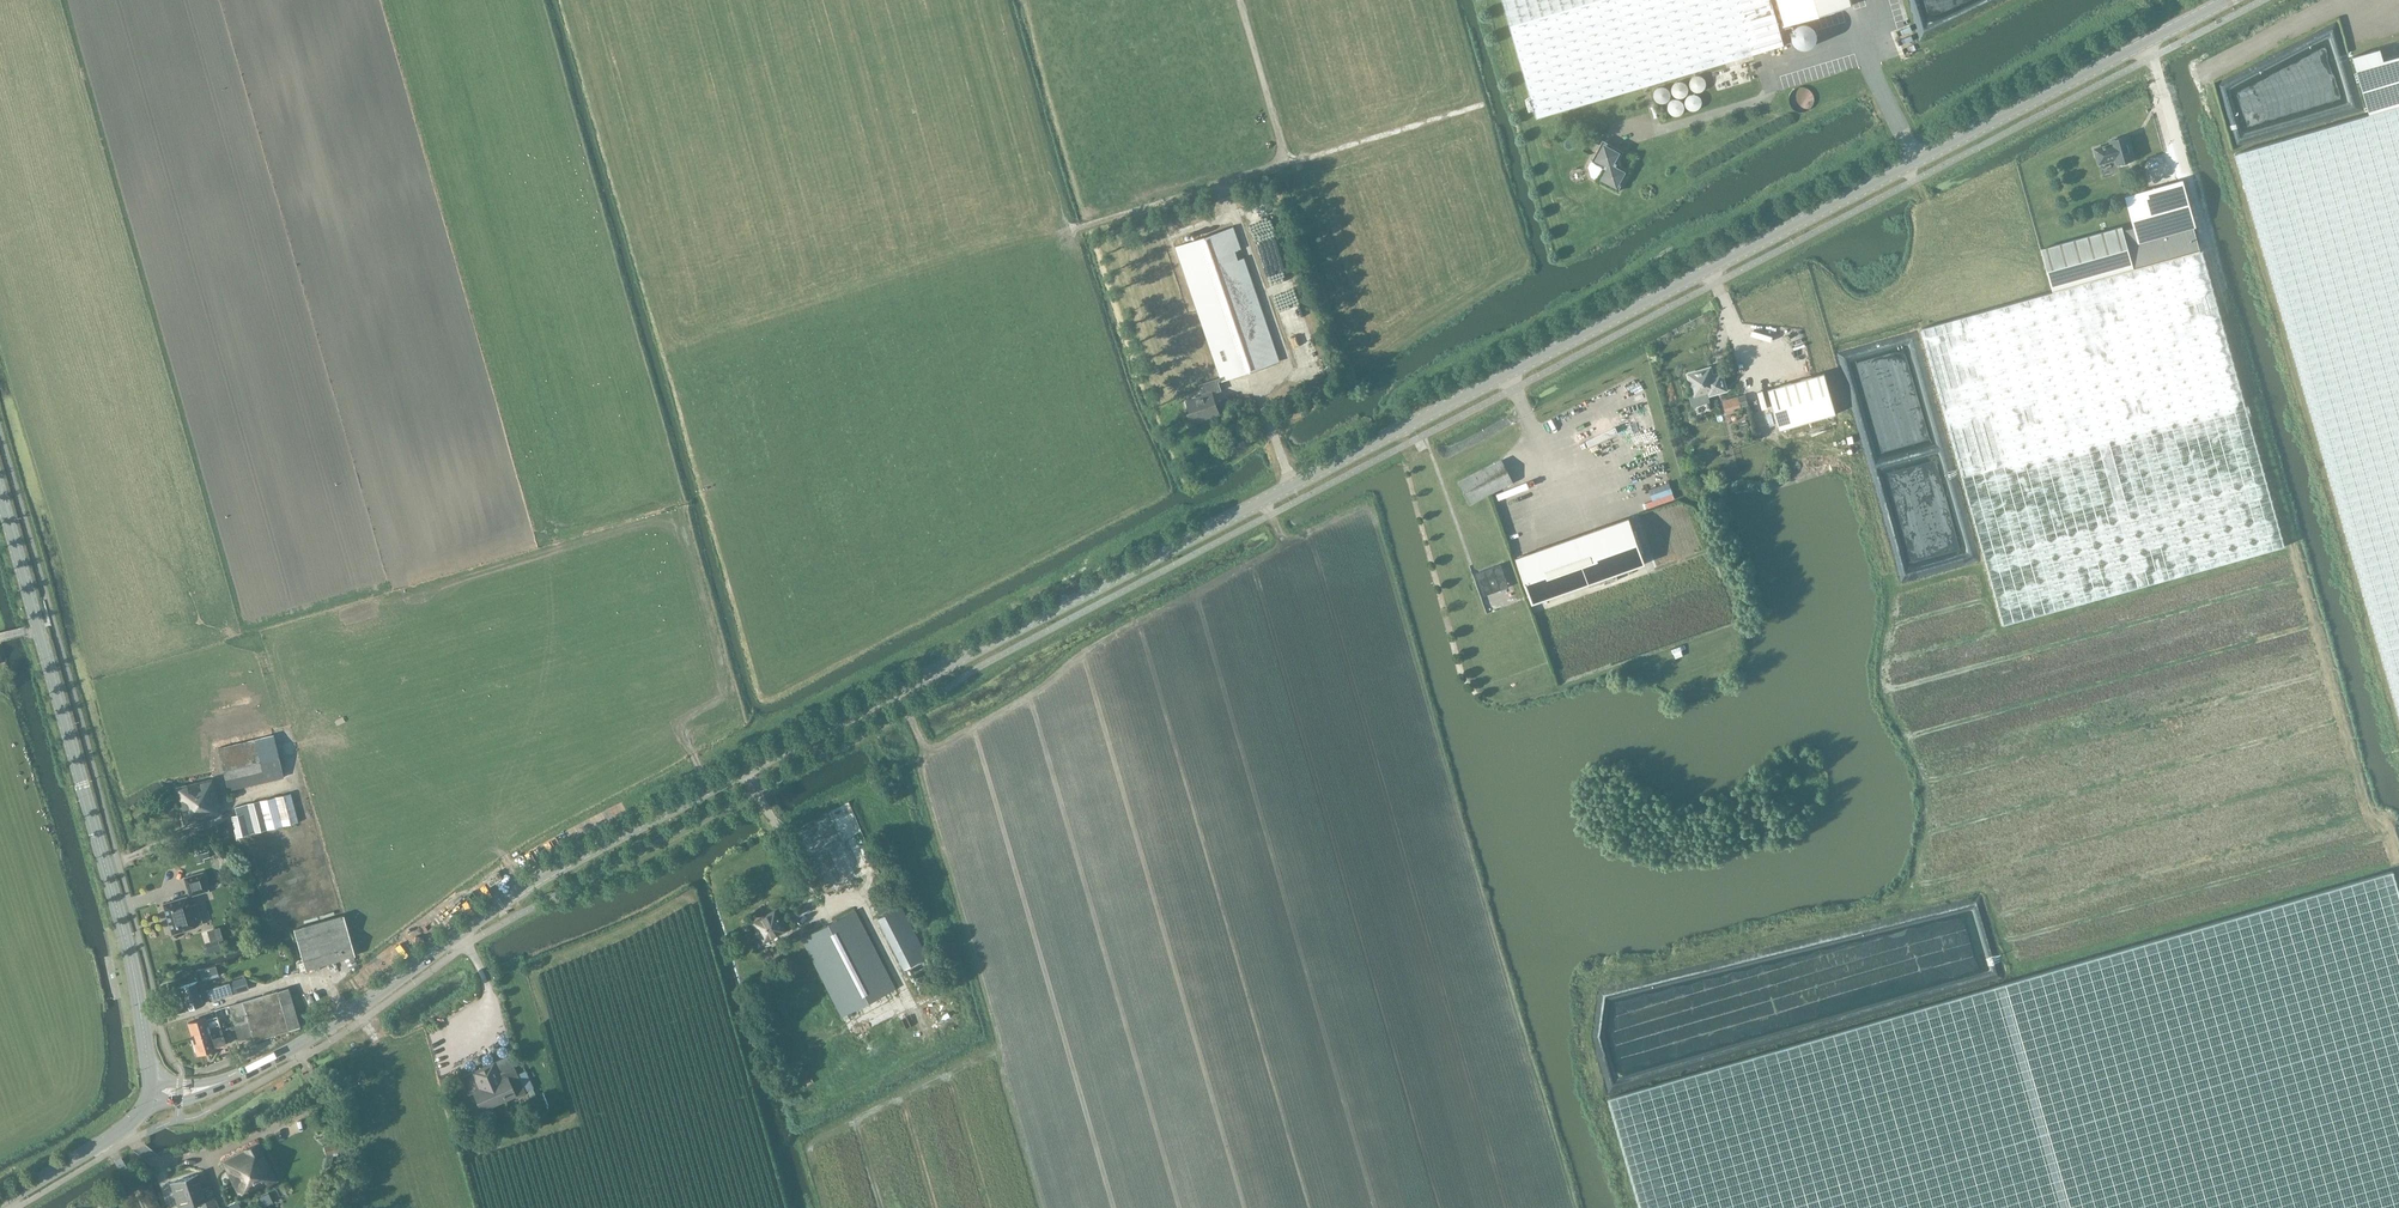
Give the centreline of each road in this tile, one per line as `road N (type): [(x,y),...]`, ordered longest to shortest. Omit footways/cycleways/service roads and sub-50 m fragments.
road 1 (tertiary): [(150,1090),(207,1088),(286,1052),(556,868),(2229,0)]
road 2 (tertiary): [(150,1090),(139,986),(0,491)]
road 3 (tertiary): [(0,1204),(131,1123),(150,1090)]

